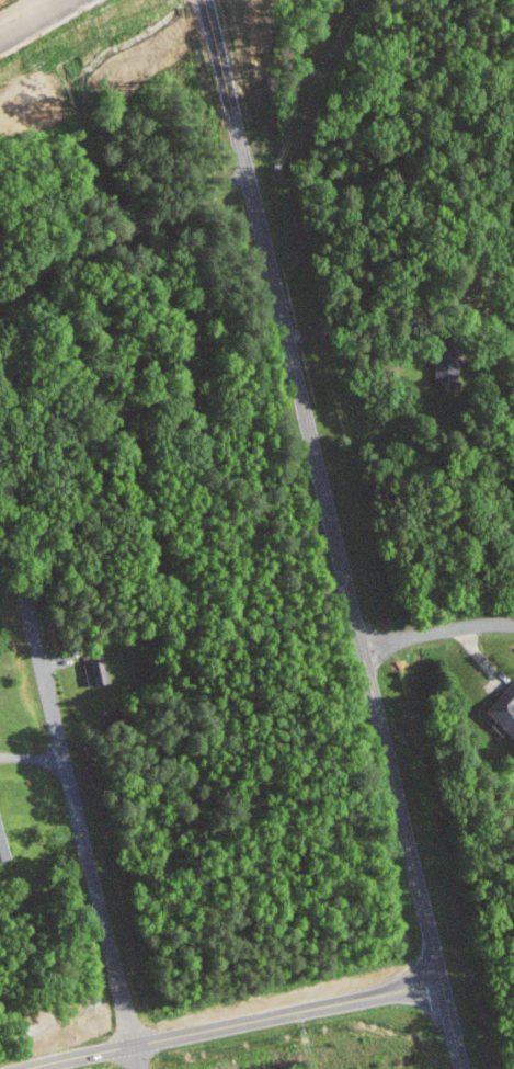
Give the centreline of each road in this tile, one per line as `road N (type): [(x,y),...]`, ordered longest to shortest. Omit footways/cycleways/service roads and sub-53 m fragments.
road 1 (secondary): [(461,1068),(218,50)]
road 2 (residential): [(139,1068),(24,594)]
road 3 (tertiary): [(25,1068),(441,981)]
road 4 (residential): [(361,644),(513,625)]

